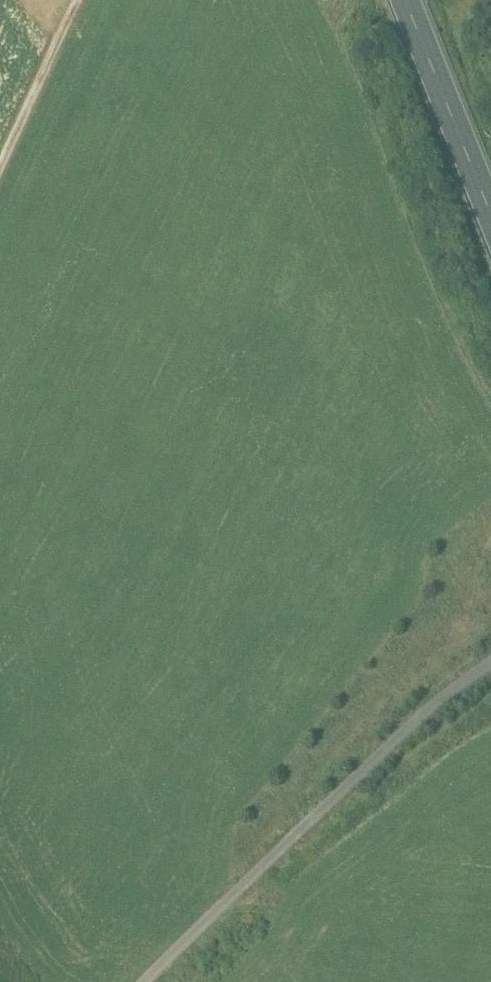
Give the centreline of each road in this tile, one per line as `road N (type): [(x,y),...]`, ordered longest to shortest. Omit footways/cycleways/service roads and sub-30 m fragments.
road 1 (track): [(490,656),(145,981)]
road 2 (primary): [(490,203),(410,0)]
road 3 (track): [(0,163),(78,0)]

